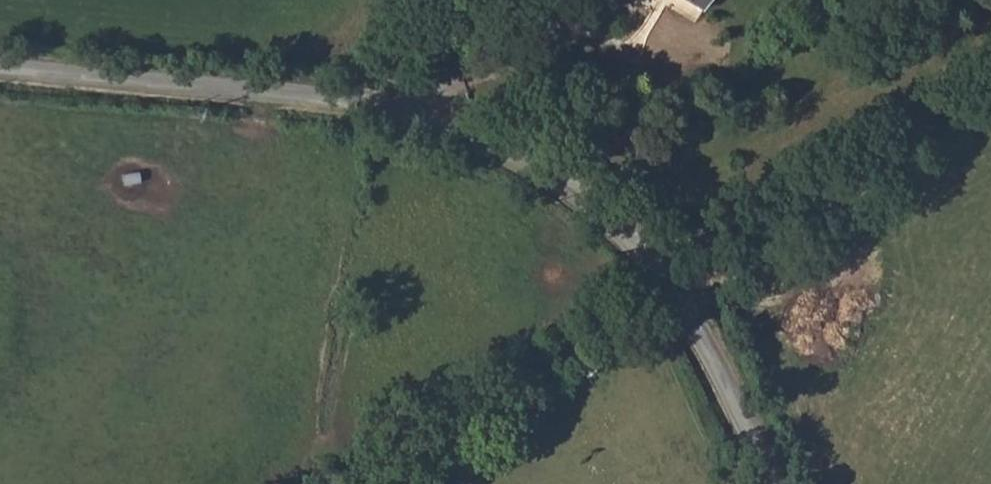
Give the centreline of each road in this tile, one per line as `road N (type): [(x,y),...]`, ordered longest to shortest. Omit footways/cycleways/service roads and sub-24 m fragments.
road 1 (tertiary): [(769,483),(742,407),(670,283),(597,207),(508,151),(355,103),(0,71)]
road 2 (track): [(990,94),(670,283),(379,483)]

